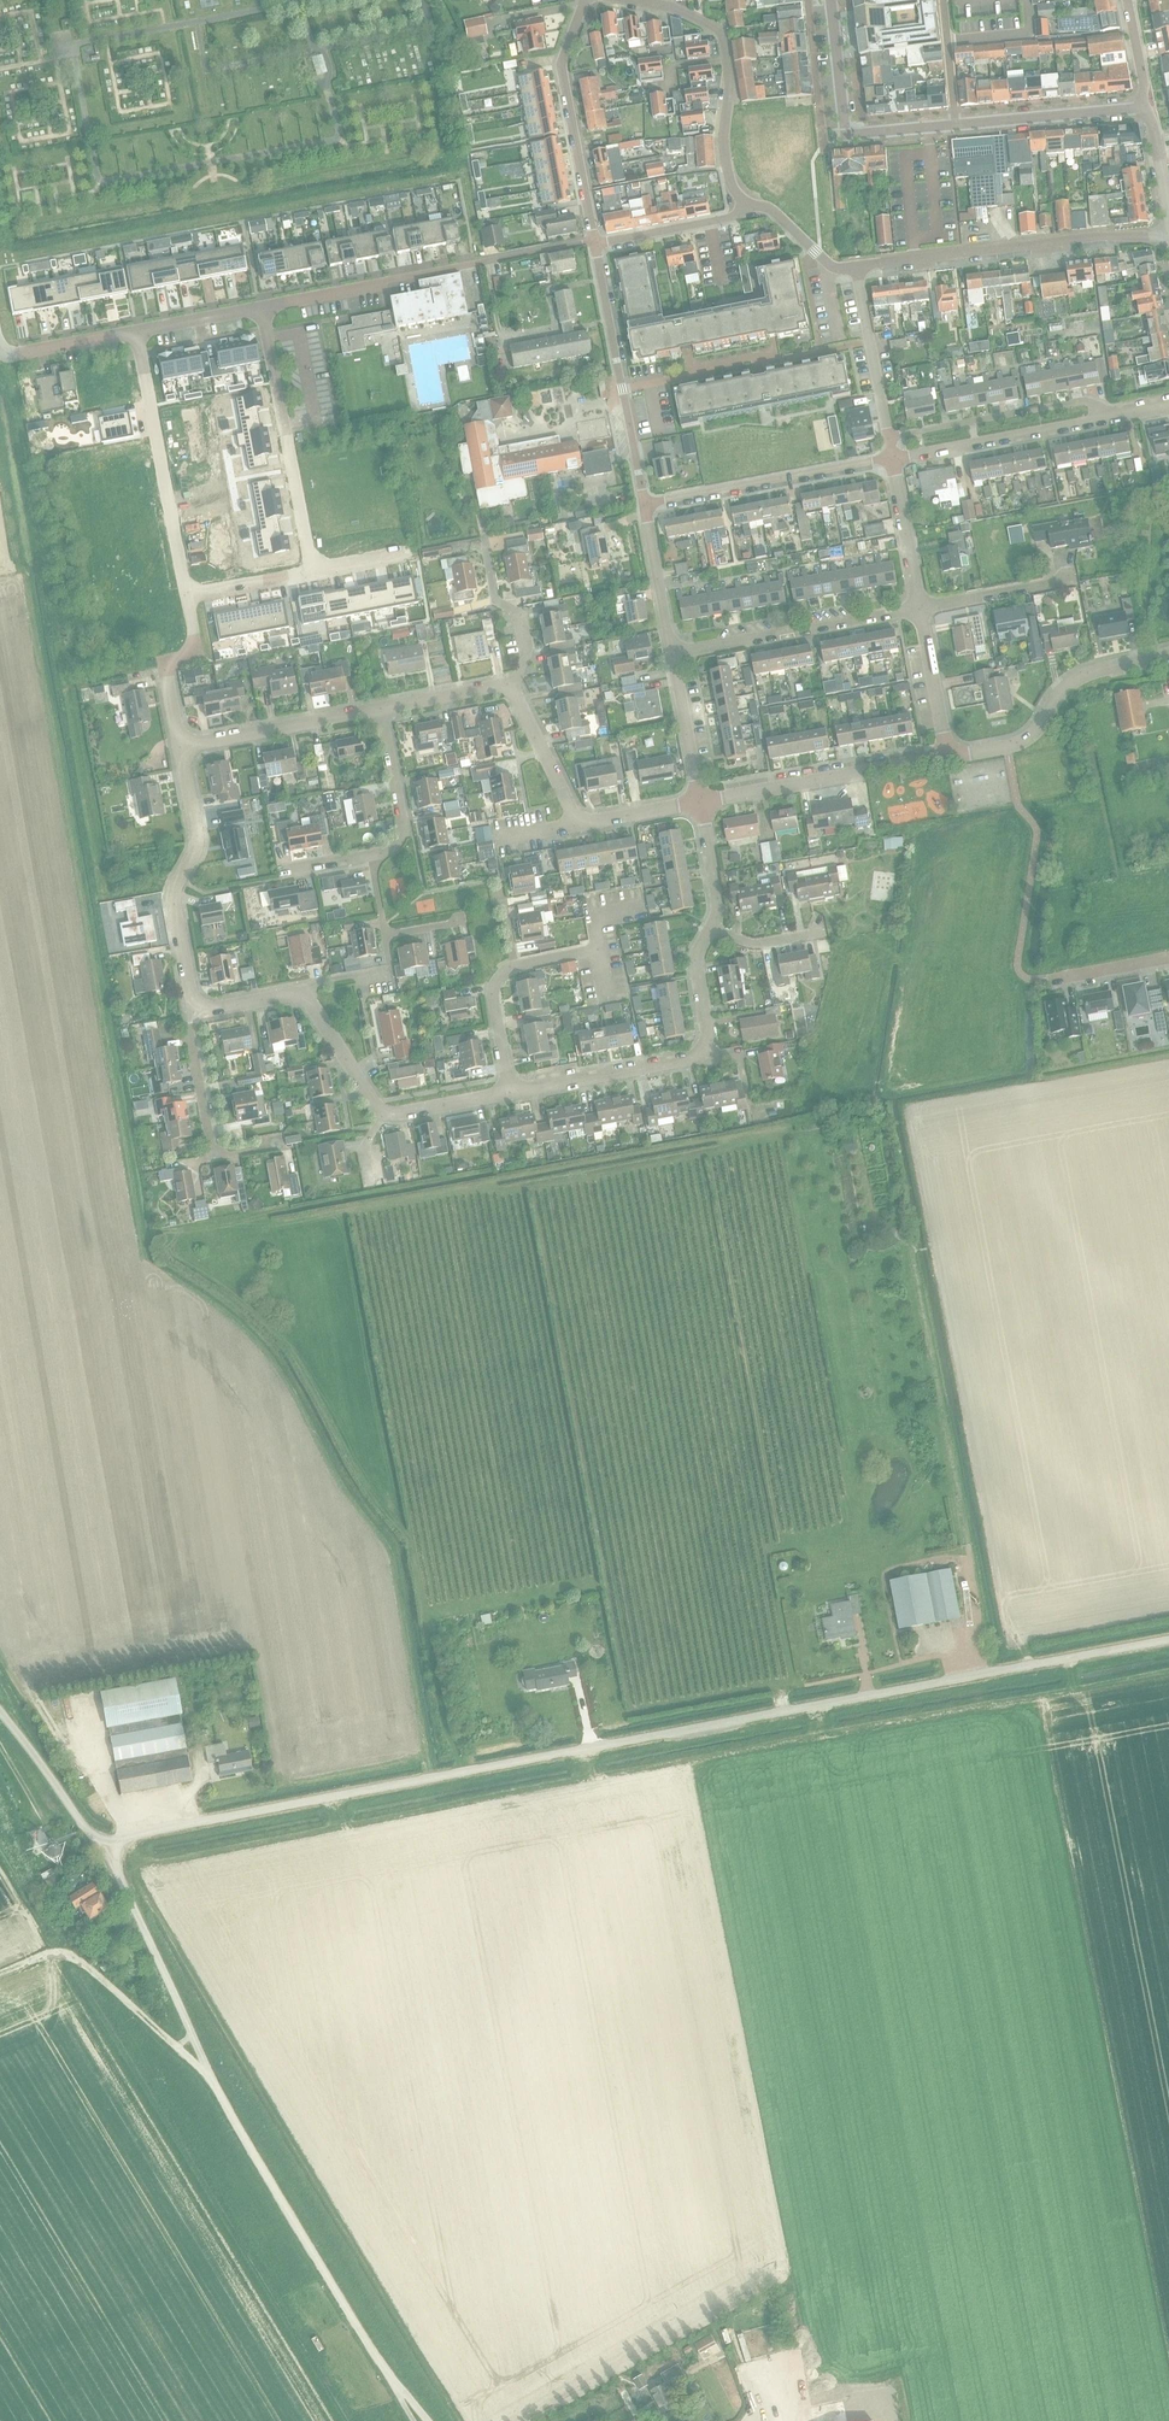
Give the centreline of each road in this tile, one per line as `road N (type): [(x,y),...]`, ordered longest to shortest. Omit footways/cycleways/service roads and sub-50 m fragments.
road 1 (unclassified): [(105,1849),(132,1834),(1168,1640)]
road 2 (unclassified): [(396,2386),(207,2071),(105,1849)]
road 3 (residential): [(260,309),(595,242)]
road 4 (residential): [(857,267),(1100,236),(1168,237)]
road 5 (residential): [(748,203),(725,158),(731,80),(723,34),(675,8),(628,0)]
road 6 (residential): [(195,1011),(173,896),(197,844),(180,745)]
road 7 (residential): [(187,595),(136,332)]
road 8 (residential): [(260,309),(312,570)]
road 9 (residential): [(948,756),(1027,739),(1075,679),(1168,653)]
road 10 (track): [(207,2071),(98,1974),(62,1953),(0,1974)]
road 11 (residential): [(700,800),(948,756)]
road 12 (residential): [(672,651),(920,608)]
road 13 (residential): [(869,343),(622,389)]
road 14 (residential): [(385,1111),(304,996),(195,1011)]
road 15 (residential): [(644,504),(890,458)]
road 16 (residential): [(584,0),(561,68),(595,242)]
road 17 (residential): [(1106,417),(1085,400),(886,436)]
road 18 (residential): [(890,458),(1106,417)]
road 19 (residential): [(277,1147),(224,1156),(213,1150),(195,1011)]
road 20 (residential): [(180,745),(382,708)]
road 21 (residential): [(511,1092),(711,1055)]
road 22 (tertiary): [(956,124),(1137,108)]
road 23 (unclassified): [(105,1849),(0,1713)]
road 24 (residential): [(371,854),(405,833),(382,708)]
road 25 (residential): [(510,687),(526,651),(518,613),(495,601),(485,542)]
road 26 (residential): [(180,745),(166,669),(194,642),(187,595)]
road 27 (residential): [(463,922),(385,936),(371,854)]
road 28 (residential): [(595,242),(727,218),(748,203)]
road 29 (residential): [(920,608),(890,458)]
road 30 (residential): [(700,800),(672,651)]
road 31 (residential): [(577,823),(510,687)]
road 32 (residential): [(948,756),(920,608)]
road 33 (residential): [(672,651),(644,504)]
road 34 (residential): [(595,242),(622,389)]
road 35 (residential): [(920,608),(1066,580)]
road 36 (residential): [(0,346),(19,353),(136,332)]
road 37 (residential): [(511,1092),(492,990),(516,966)]
road 38 (tertiary): [(846,134),(831,0)]
road 39 (residential): [(711,1055),(696,958),(711,927)]
road 40 (residential): [(857,267),(831,264),(776,213),(748,203)]
road 41 (residential): [(510,687),(382,708)]
road 42 (residential): [(711,927),(716,896),(700,800)]
road 43 (residential): [(187,595),(312,570)]
road 44 (residential): [(511,1092),(385,1111)]
road 45 (residential): [(136,332),(260,309)]
road 46 (residential): [(577,823),(700,800)]
road 47 (residential): [(956,124),(943,0)]
road 48 (residential): [(1047,980),(1168,957)]
road 49 (residential): [(818,915),(808,933),(753,943),(711,927)]

